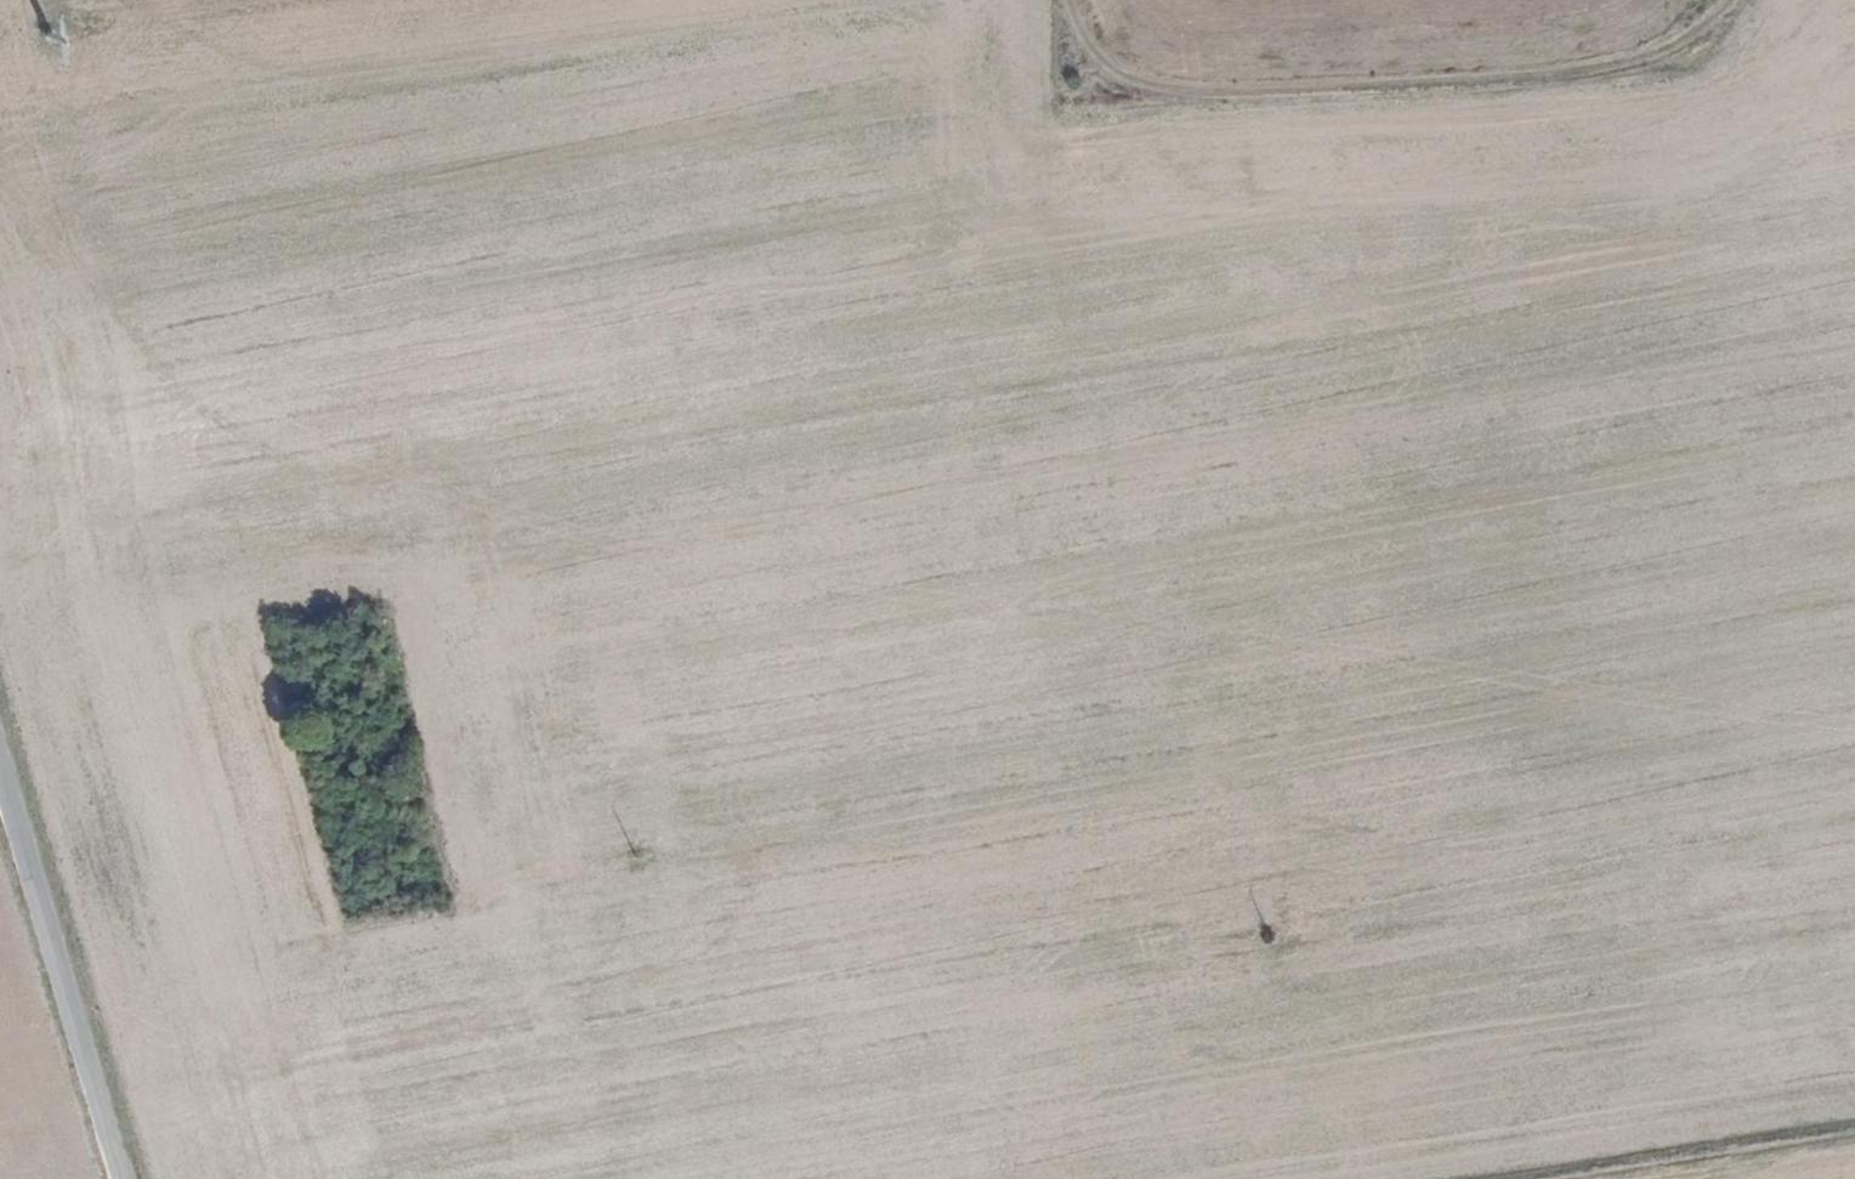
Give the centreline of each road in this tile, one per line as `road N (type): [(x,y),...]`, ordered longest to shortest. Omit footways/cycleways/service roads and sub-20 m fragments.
road 1 (unclassified): [(0,722),(138,1178)]
road 2 (track): [(1654,1178),(1854,1165)]

